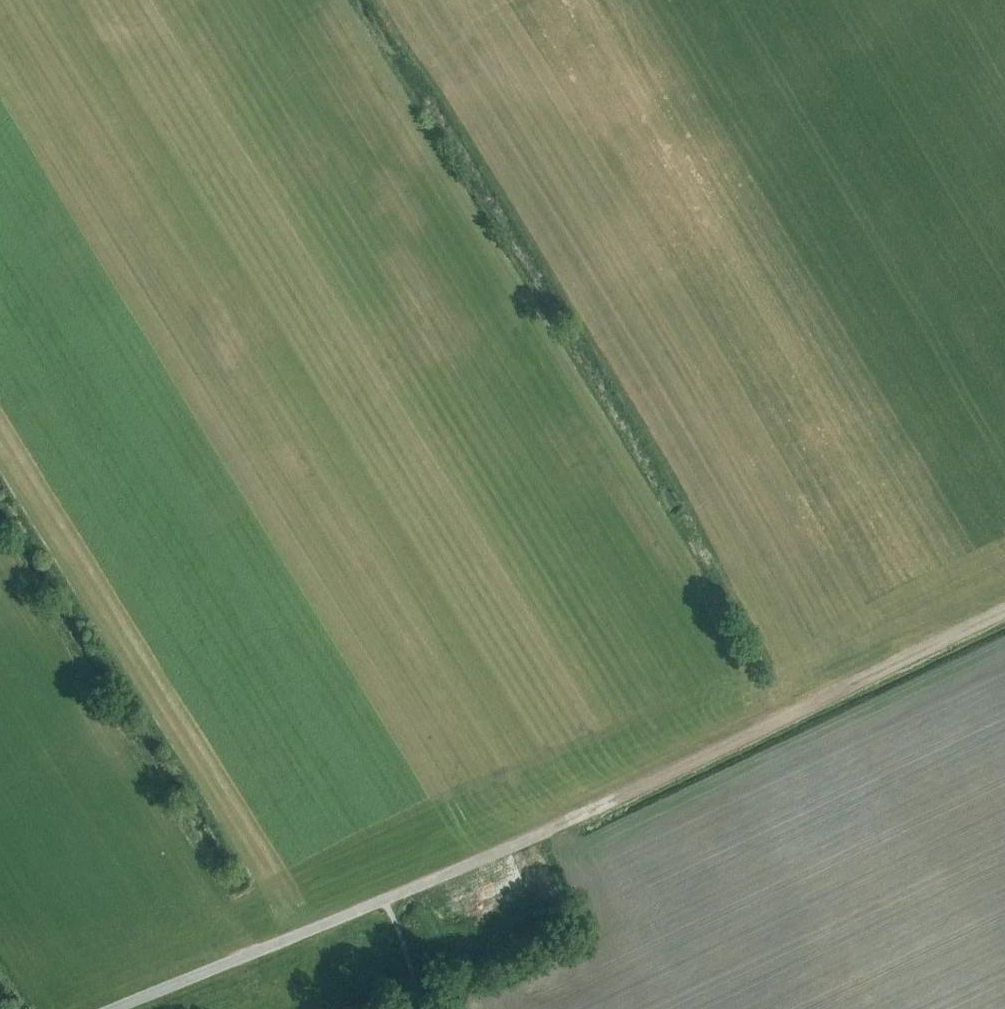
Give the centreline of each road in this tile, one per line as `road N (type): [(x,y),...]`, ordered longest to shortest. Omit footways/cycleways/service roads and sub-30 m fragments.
road 1 (track): [(554,827),(1004,613)]
road 2 (unclassified): [(114,1008),(554,827)]

